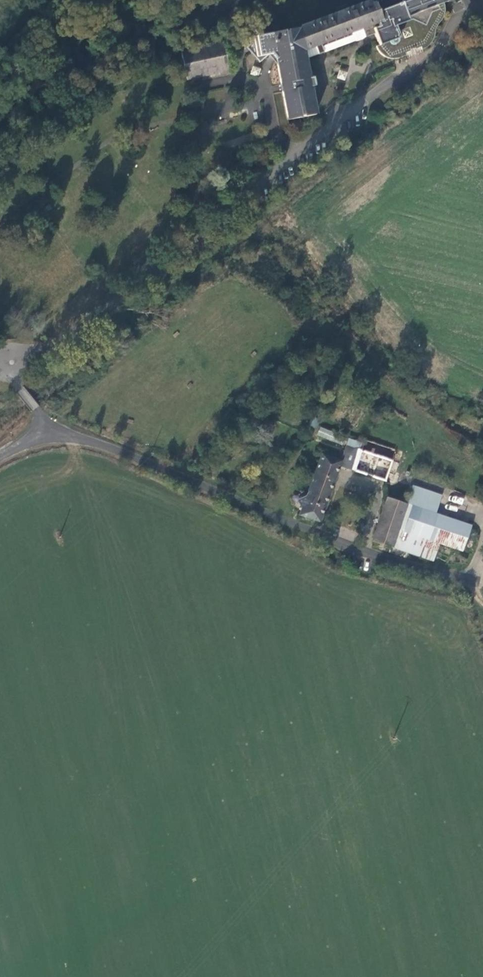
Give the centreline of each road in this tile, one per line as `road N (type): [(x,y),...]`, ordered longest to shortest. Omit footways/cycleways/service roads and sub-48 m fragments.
road 1 (unclassified): [(50,433),(90,439),(349,544),(475,579)]

